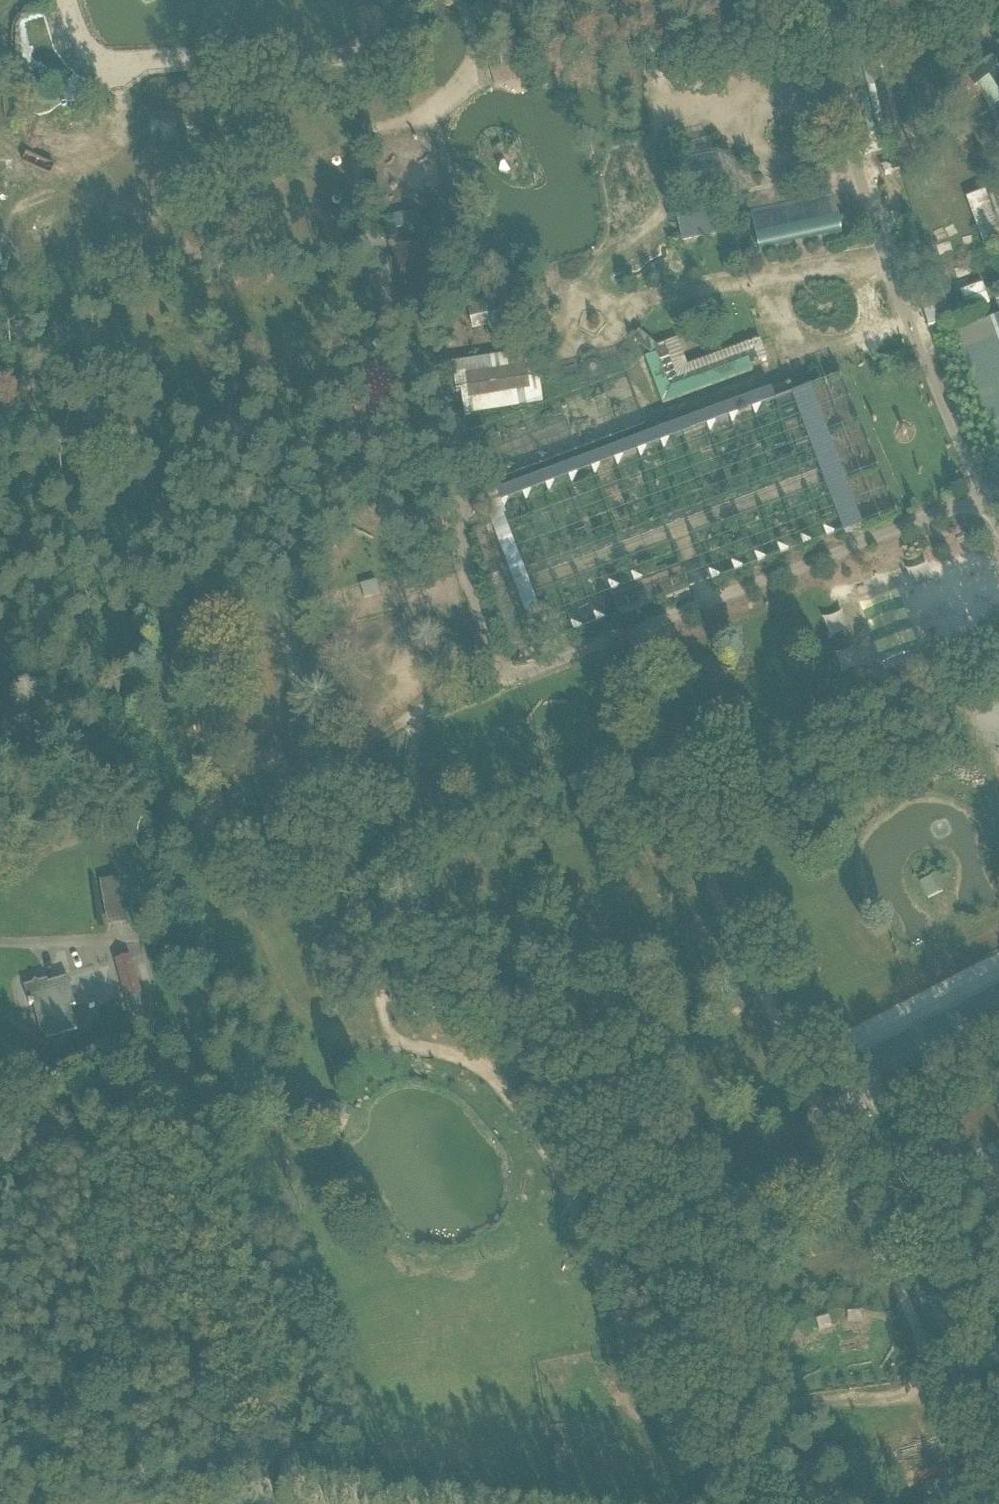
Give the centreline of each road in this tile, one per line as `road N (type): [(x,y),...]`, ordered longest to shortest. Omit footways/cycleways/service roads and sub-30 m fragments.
road 1 (track): [(0,874),(68,842),(362,754),(401,719),(511,672)]

